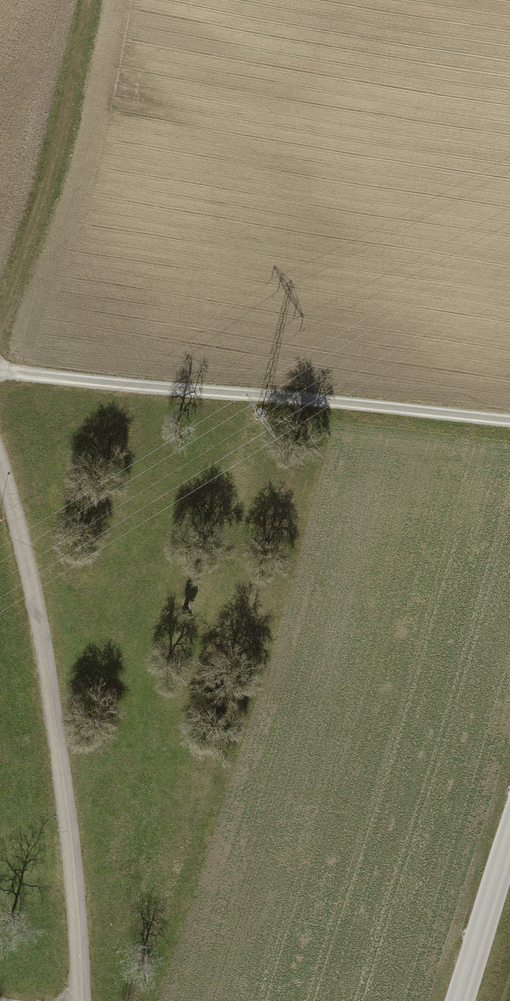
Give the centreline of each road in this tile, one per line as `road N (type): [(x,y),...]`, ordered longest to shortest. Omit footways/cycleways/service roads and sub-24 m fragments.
road 1 (unclassified): [(80,1000),(44,650),(0,465)]
road 2 (track): [(509,420),(0,370)]
road 3 (track): [(0,320),(52,169),(90,0)]
road 4 (tertiary): [(459,1000),(509,836)]

